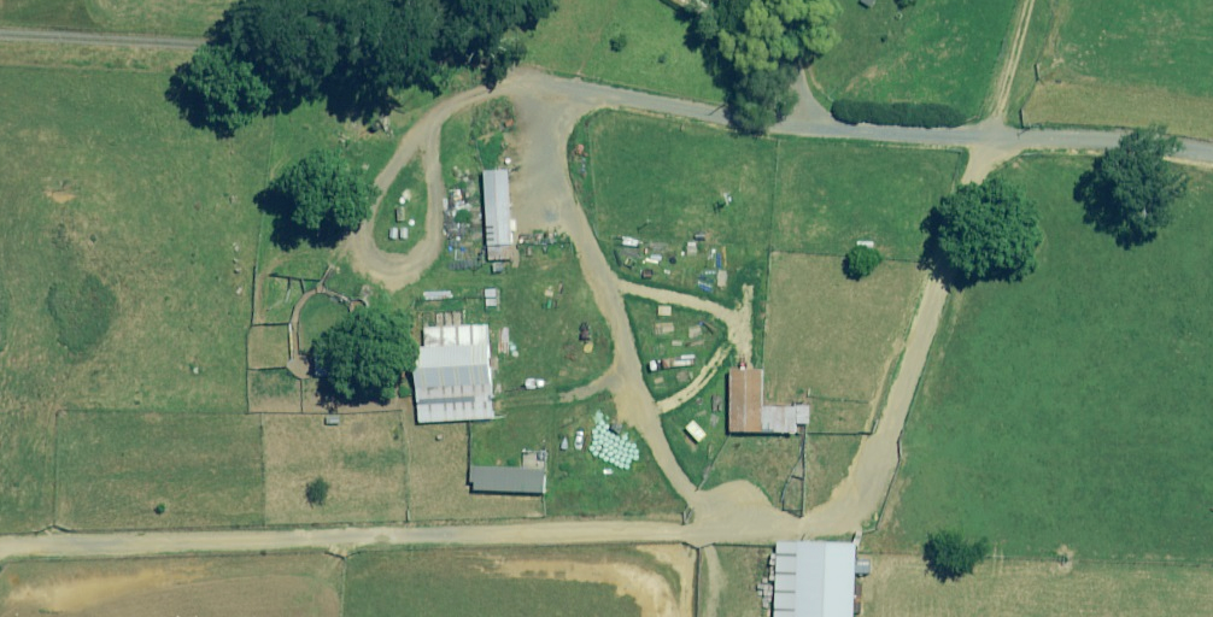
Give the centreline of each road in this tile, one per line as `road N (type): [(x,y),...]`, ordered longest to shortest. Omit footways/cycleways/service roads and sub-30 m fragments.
road 1 (track): [(989,139),(883,465),(663,513),(347,564),(0,557)]
road 2 (unclassified): [(0,33),(507,76),(786,127),(1212,152)]

